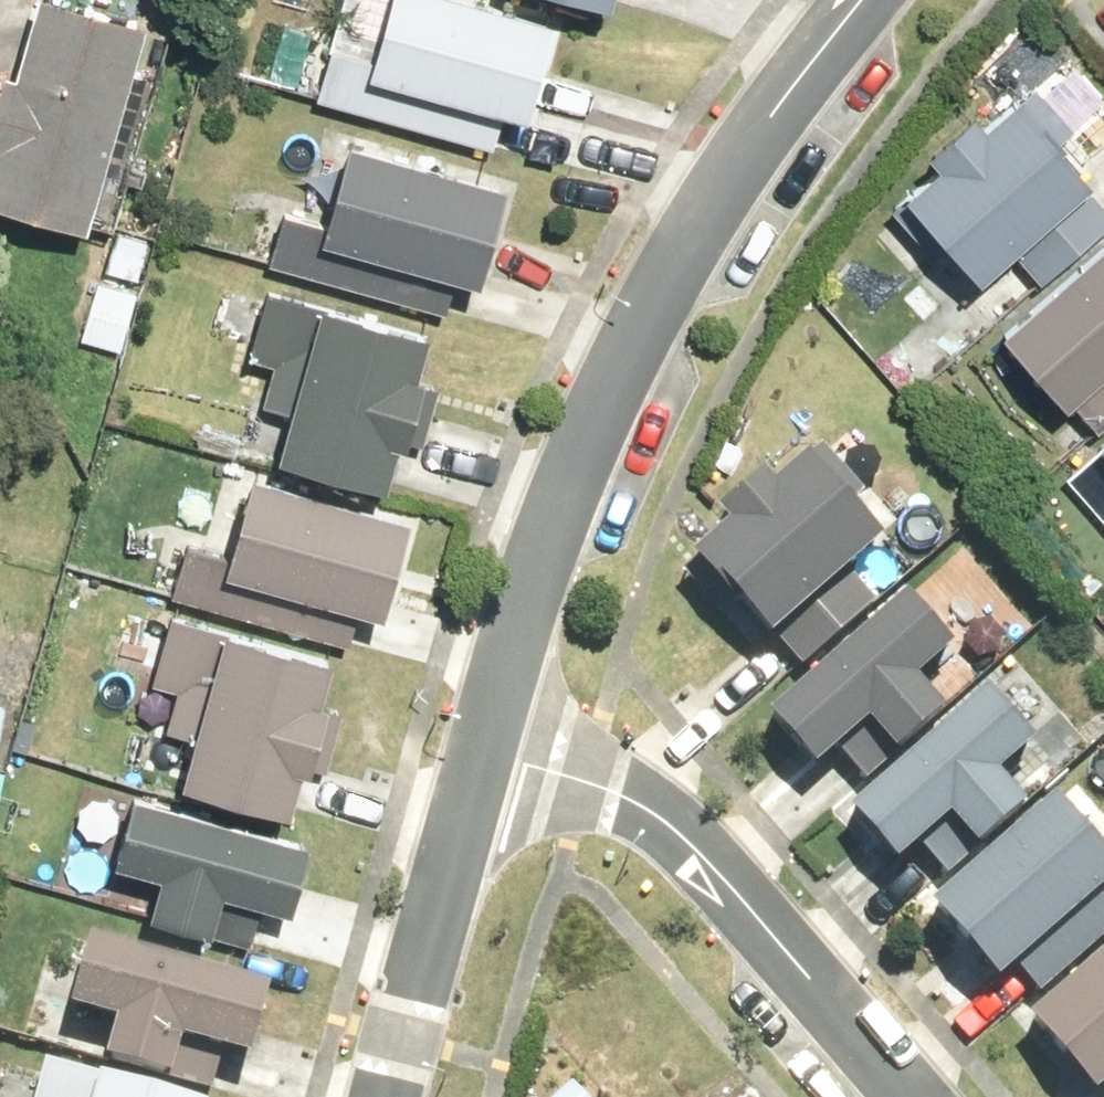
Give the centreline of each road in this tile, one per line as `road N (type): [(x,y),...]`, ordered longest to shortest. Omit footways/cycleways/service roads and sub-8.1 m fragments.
road 1 (residential): [(482,748),(593,443),(764,132),(865,0)]
road 2 (residential): [(482,748),(637,797),(691,842),(915,1096)]
road 3 (residential): [(385,1096),(482,748)]

